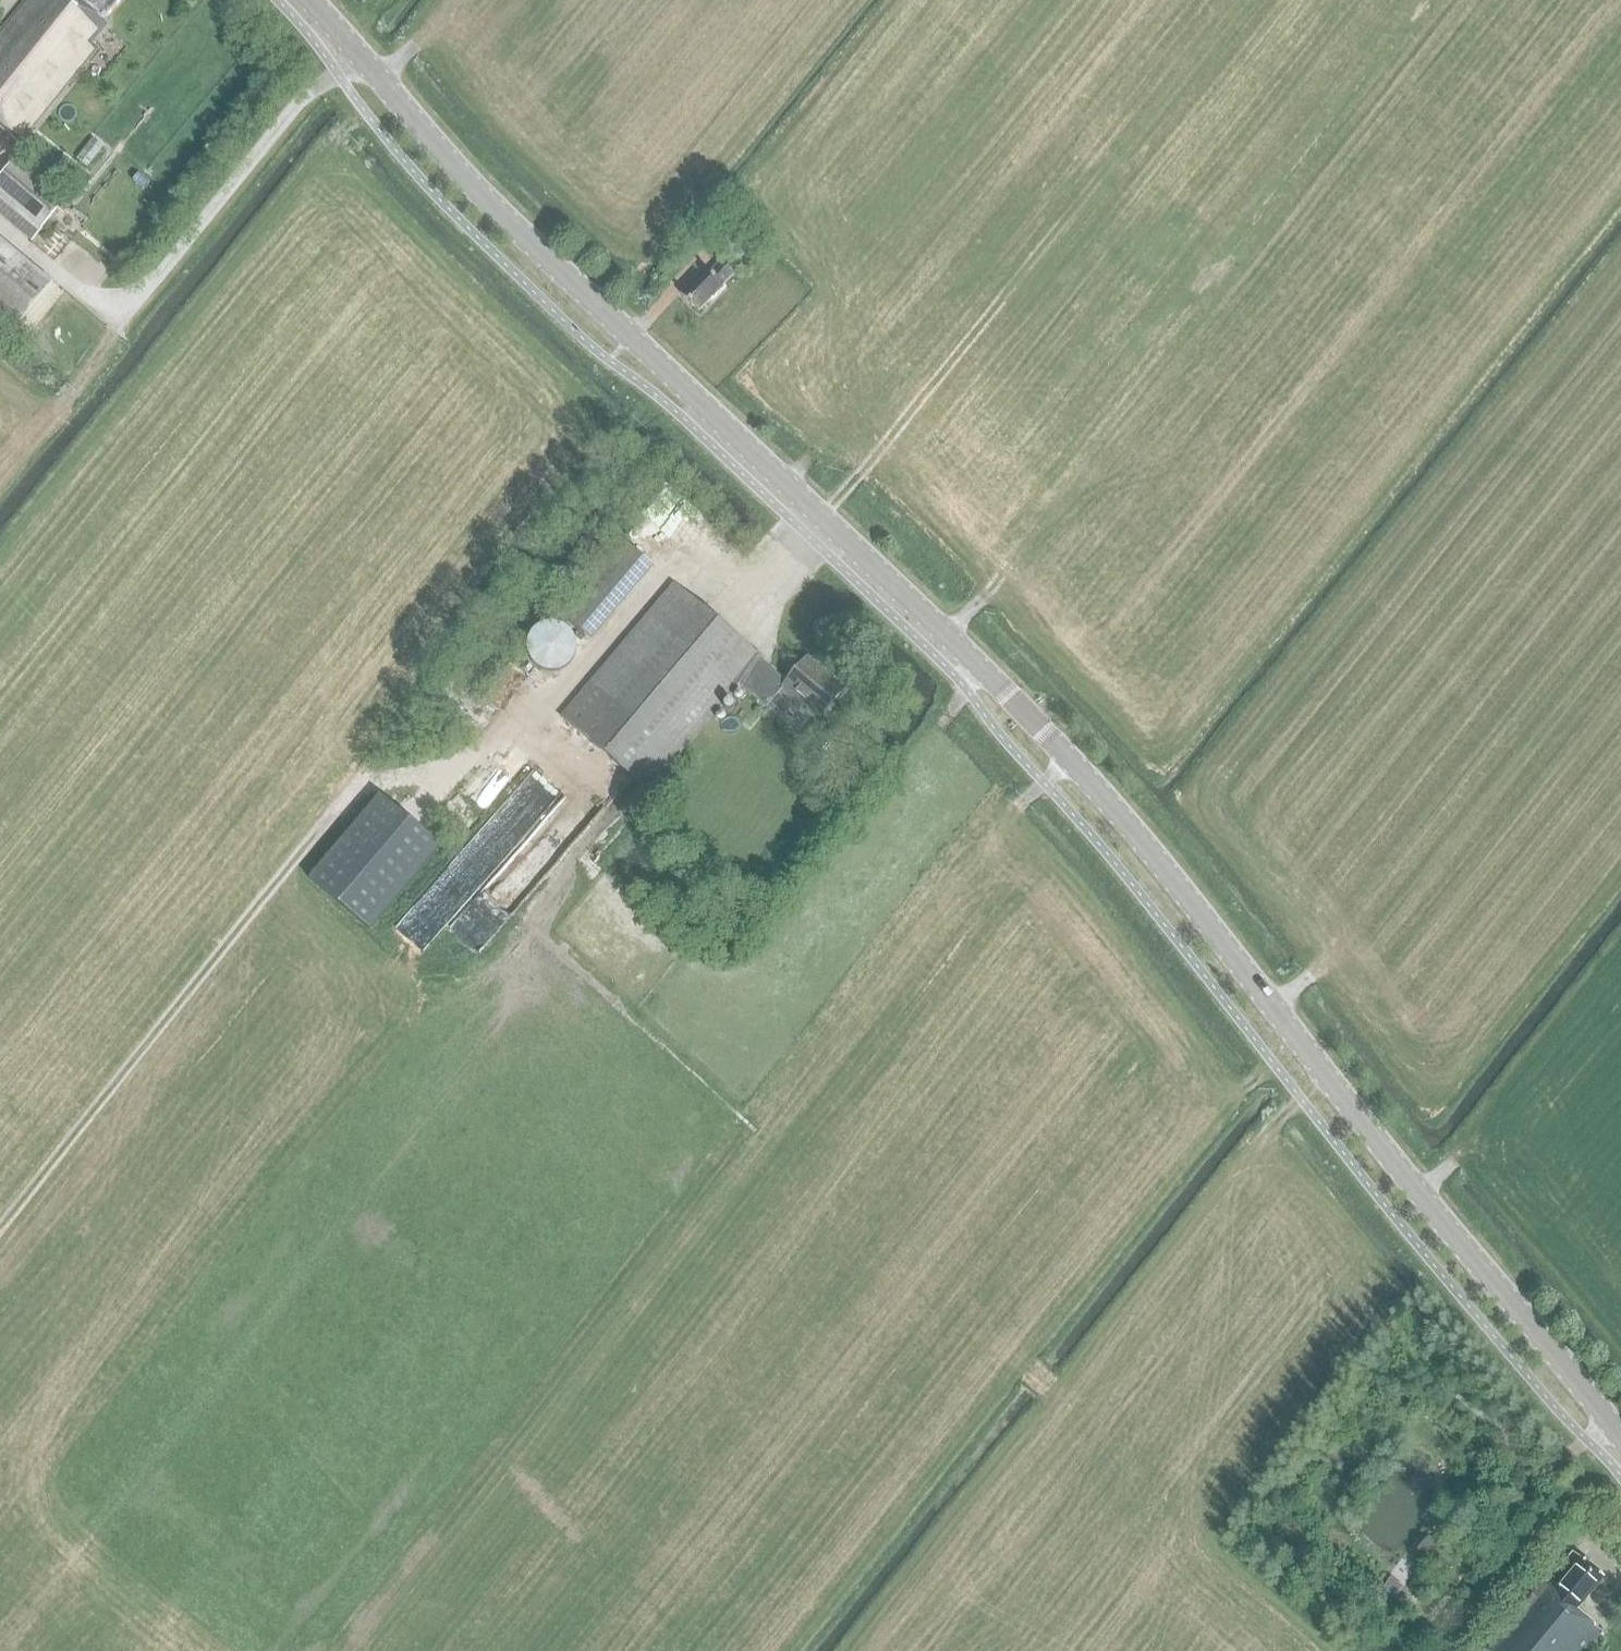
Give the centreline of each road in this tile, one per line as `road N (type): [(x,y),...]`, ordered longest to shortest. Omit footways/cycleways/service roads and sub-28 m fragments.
road 1 (secondary): [(1620,1445),(1204,916),(1024,715),(450,160),(307,0)]

